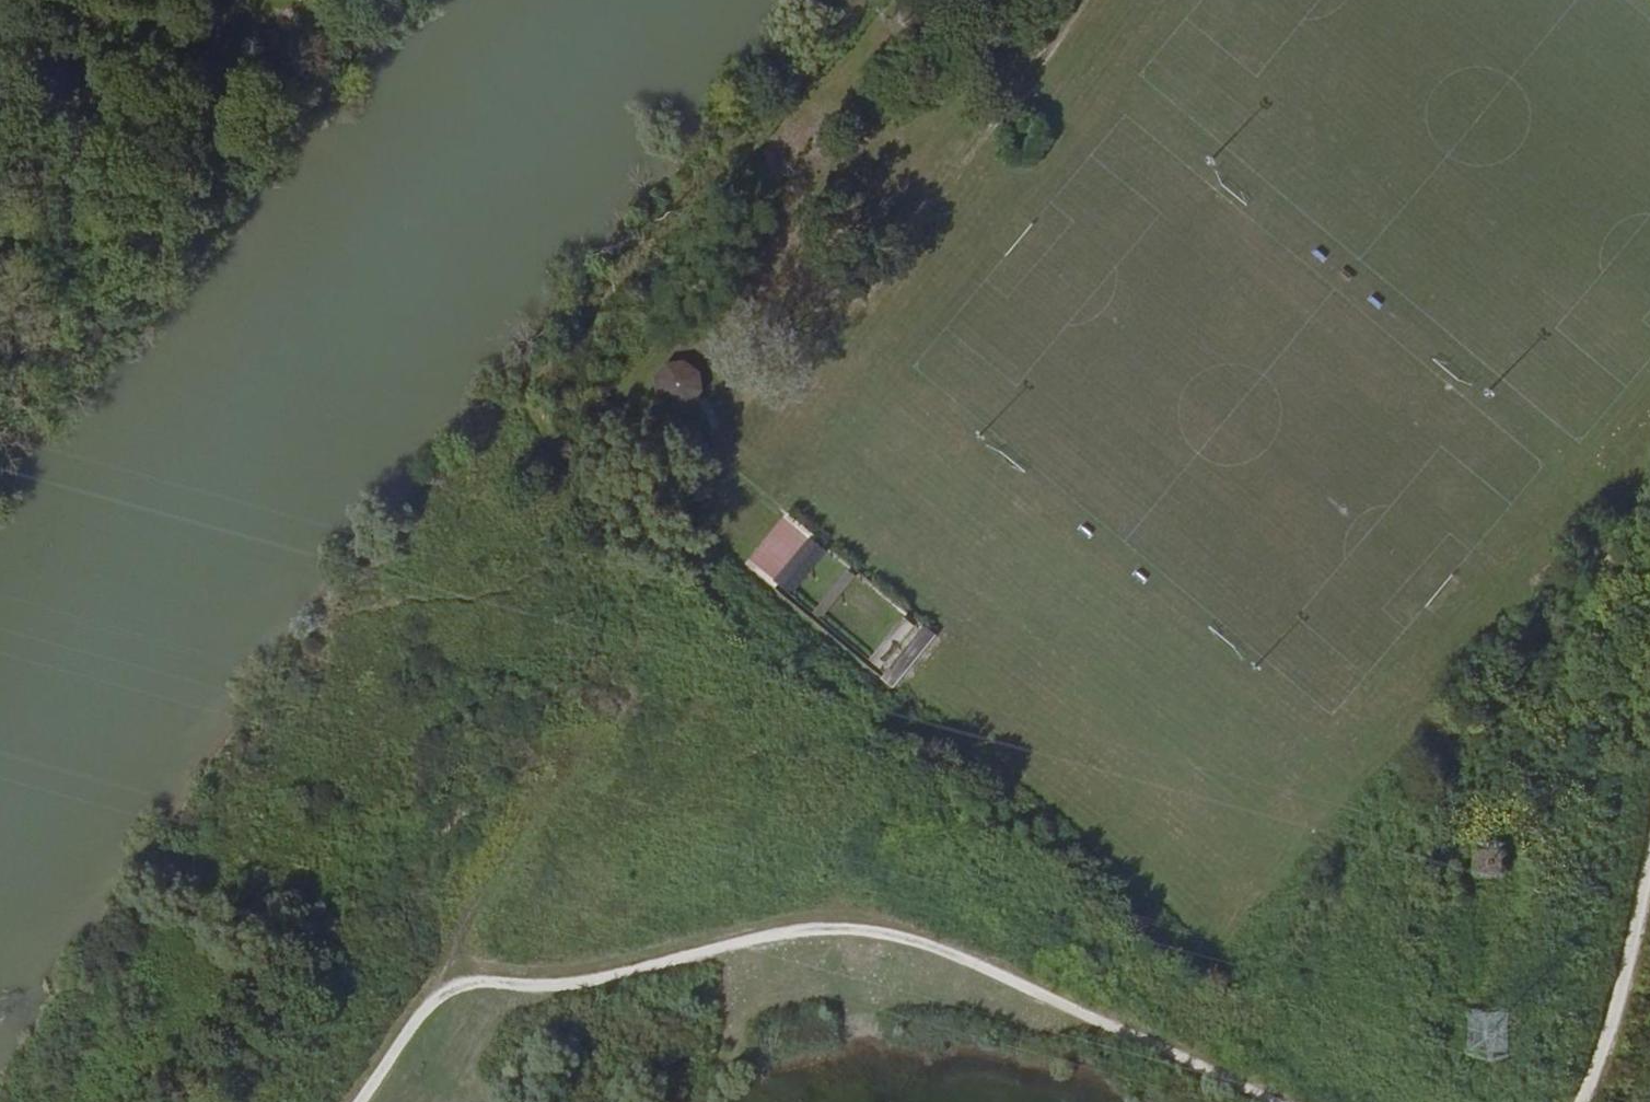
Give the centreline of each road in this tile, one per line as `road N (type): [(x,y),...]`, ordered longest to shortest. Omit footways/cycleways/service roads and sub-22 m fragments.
road 1 (track): [(870,301),(1088,0)]

